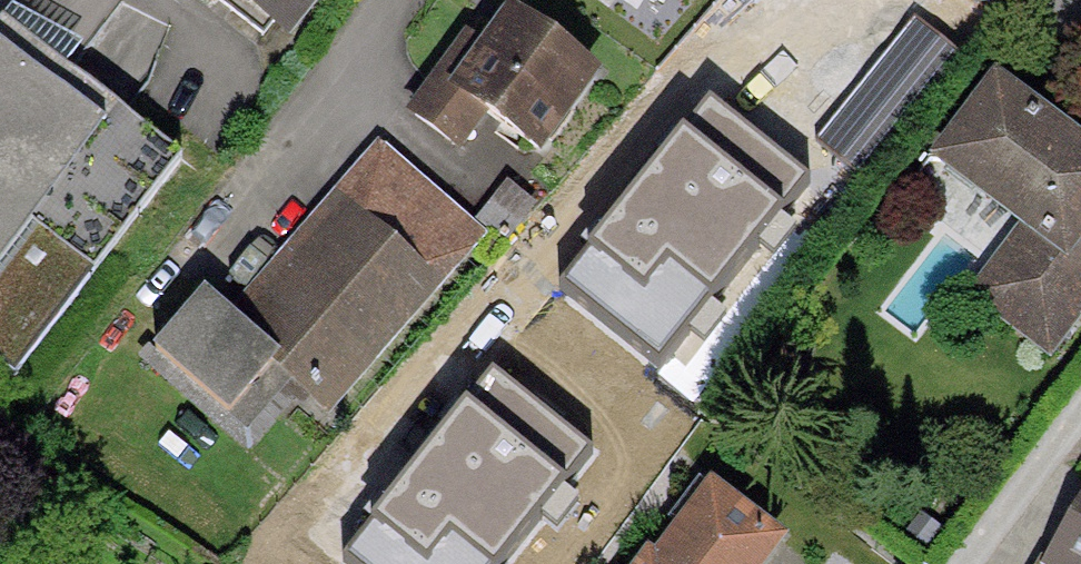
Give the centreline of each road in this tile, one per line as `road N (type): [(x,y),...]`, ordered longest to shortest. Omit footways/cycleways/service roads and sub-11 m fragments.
road 1 (residential): [(1080,399),(960,563)]

